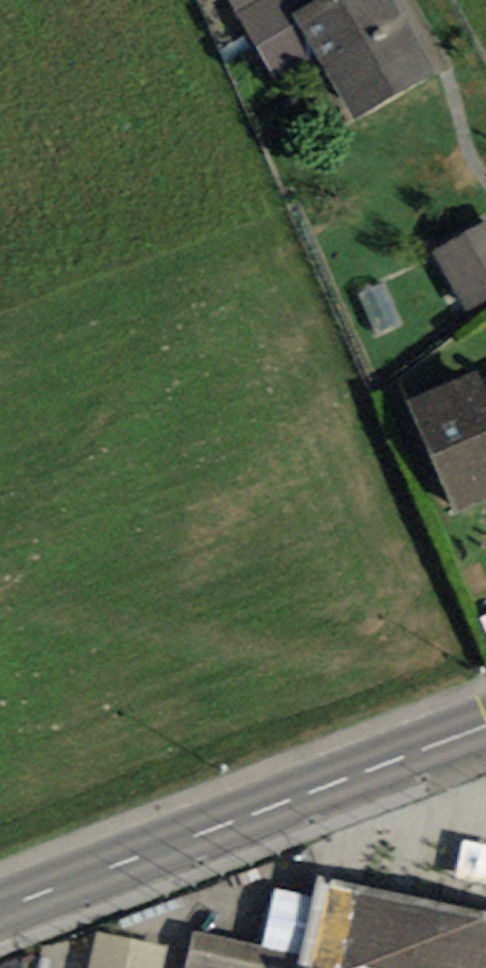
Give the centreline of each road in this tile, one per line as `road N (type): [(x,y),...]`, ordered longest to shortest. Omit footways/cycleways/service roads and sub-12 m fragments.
road 1 (tertiary): [(0,910),(485,725)]

